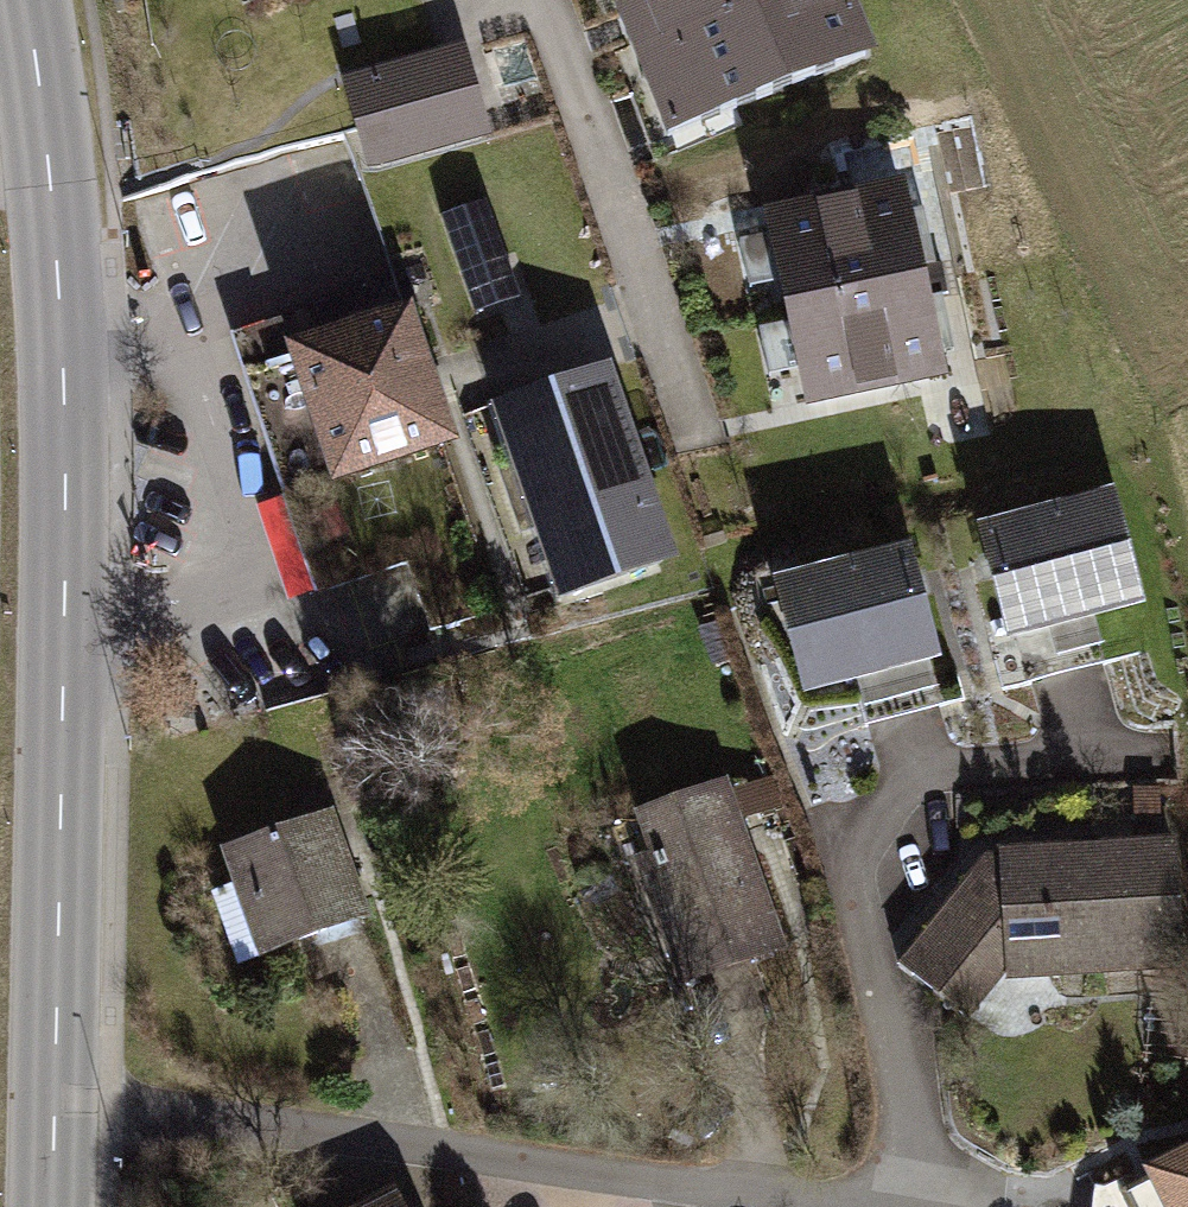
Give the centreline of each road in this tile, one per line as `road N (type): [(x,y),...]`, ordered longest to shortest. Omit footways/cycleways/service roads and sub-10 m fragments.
road 1 (tertiary): [(54,1107),(65,464),(61,318),(28,0)]
road 2 (residential): [(54,1107),(145,1109),(840,1206)]
road 3 (residential): [(903,1206),(914,1092),(852,867),(913,765),(1154,756)]
road 4 (residential): [(700,440),(548,0)]

